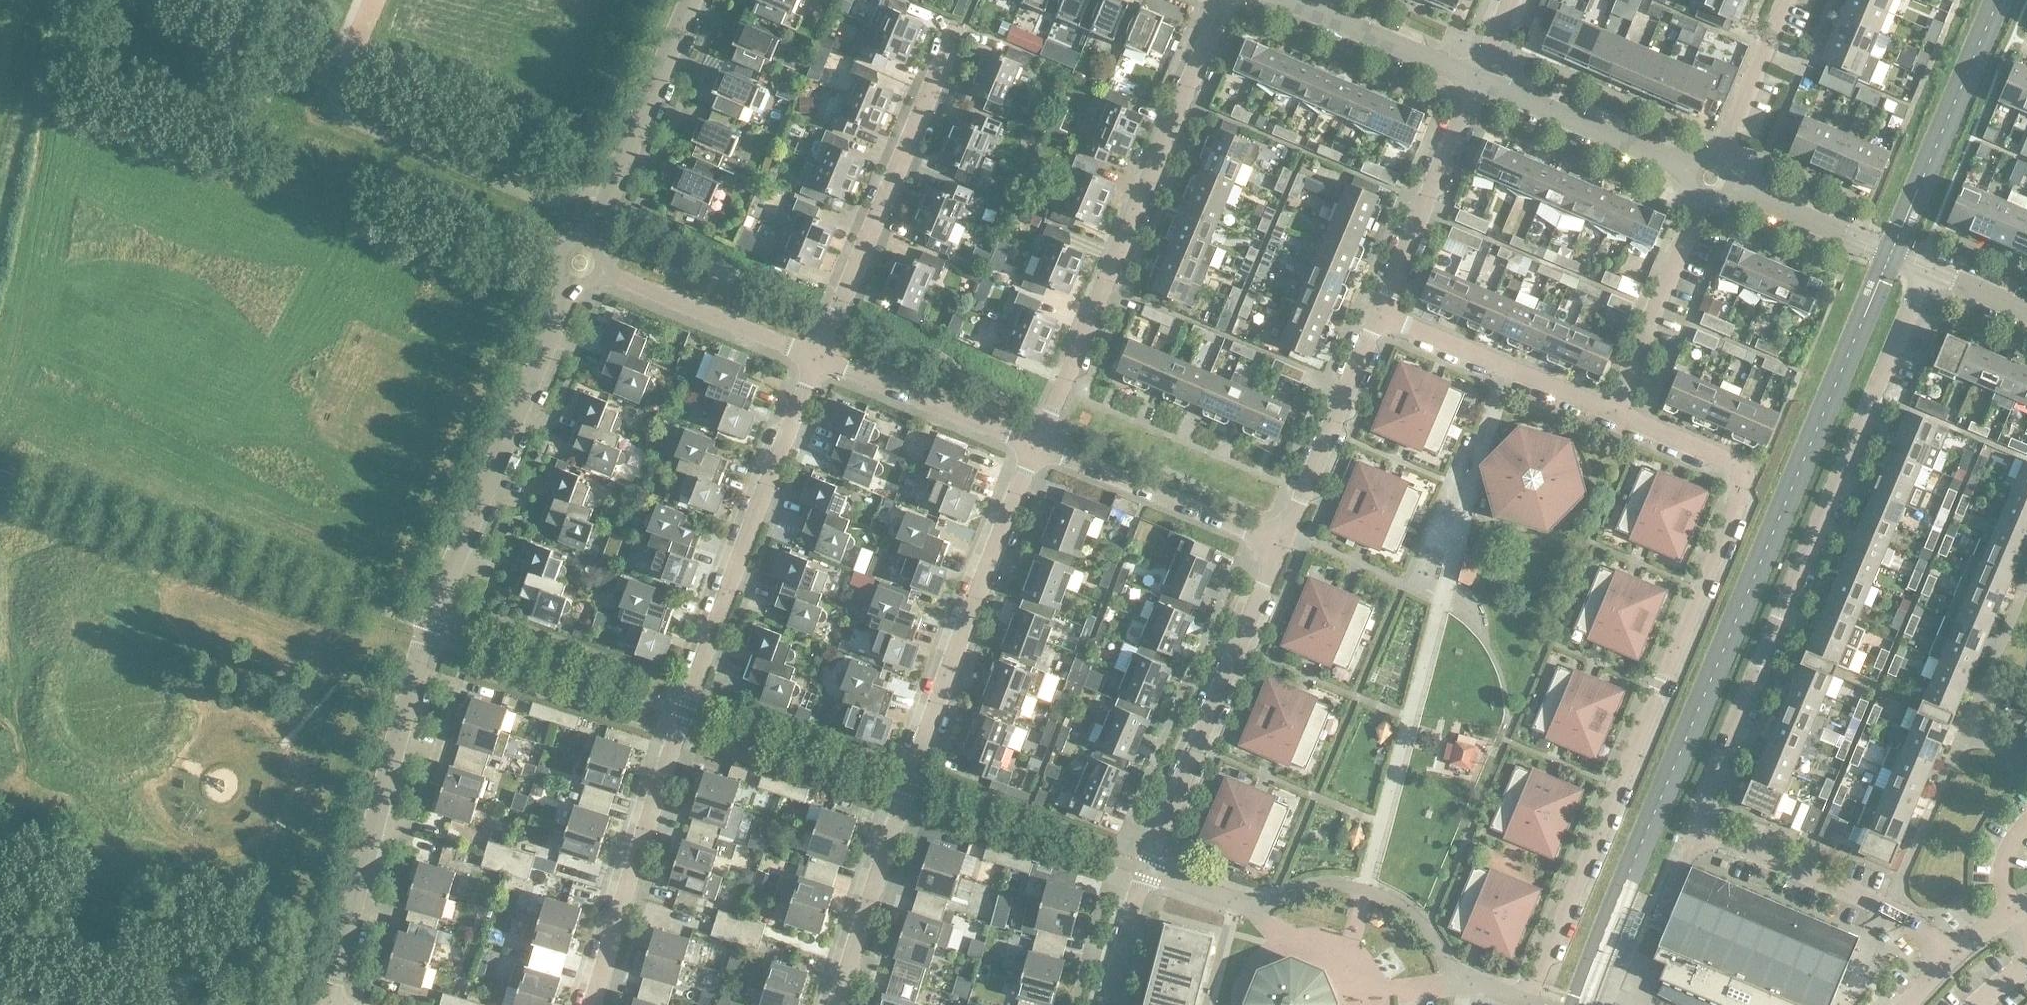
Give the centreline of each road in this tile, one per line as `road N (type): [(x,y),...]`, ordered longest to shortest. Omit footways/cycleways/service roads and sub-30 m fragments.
road 1 (residential): [(1947,960),(1889,908),(1694,827),(1924,269)]
road 2 (tertiary): [(326,1002),(429,620),(571,285)]
road 3 (residential): [(1524,998),(1747,477),(1609,416)]
road 4 (residential): [(593,1004),(683,709),(817,358)]
road 5 (residential): [(840,1004),(1035,447)]
road 6 (residential): [(1035,447),(1221,0)]
road 7 (residential): [(817,358),(950,30)]
road 8 (residential): [(1145,869),(1277,546)]
road 9 (tertiary): [(589,242),(691,0)]
road 10 (residential): [(1277,546),(1035,447)]
road 11 (residential): [(1379,316),(1478,83)]
road 12 (residential): [(1277,546),(1379,316)]
road 13 (residential): [(1609,416),(1379,316)]
road 14 (residential): [(1035,447),(817,358)]
road 15 (residential): [(1609,416),(1702,200)]
road 16 (residential): [(817,358),(601,270)]
road 17 (tertiary): [(1687,168),(1478,83)]
road 18 (tertiary): [(1924,269),(1730,186)]
road 19 (tertiary): [(1478,83),(1287,0)]
road 20 (residential): [(1720,157),(1787,0)]
road 21 (residential): [(1108,1004),(1145,869)]

